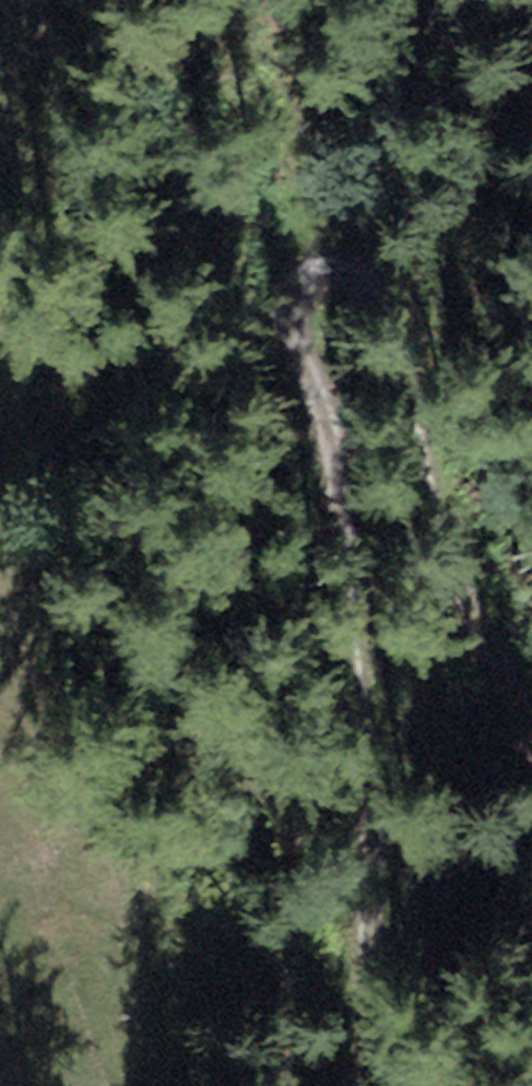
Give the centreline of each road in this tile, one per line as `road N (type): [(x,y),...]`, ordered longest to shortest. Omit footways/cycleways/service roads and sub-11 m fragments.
road 1 (track): [(531,731),(467,618),(385,306),(352,270),(306,274),(283,309),(387,839),(398,1085)]
road 2 (track): [(306,274),(260,0)]

